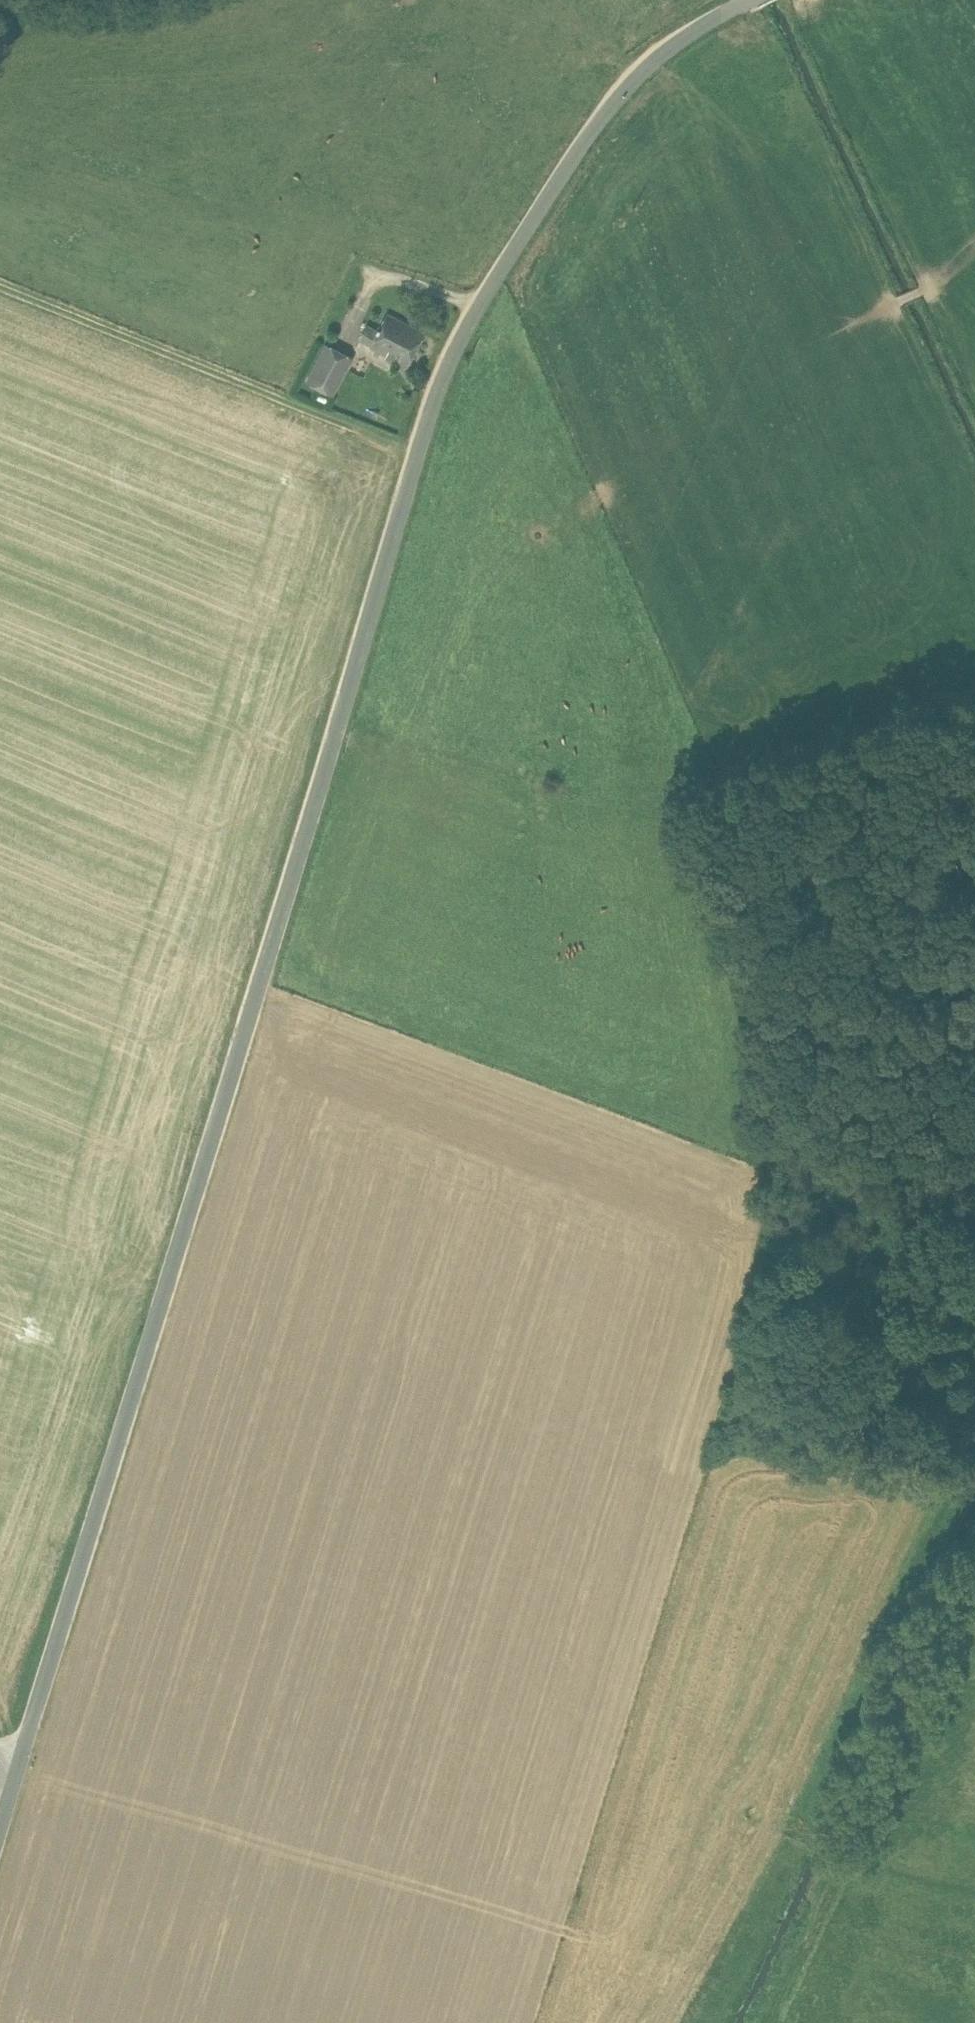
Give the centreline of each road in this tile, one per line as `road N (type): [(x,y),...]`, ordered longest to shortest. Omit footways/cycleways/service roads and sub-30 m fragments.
road 1 (unclassified): [(24,1758),(452,354),(617,94),(664,51),(747,0)]
road 2 (track): [(0,286),(418,452)]

